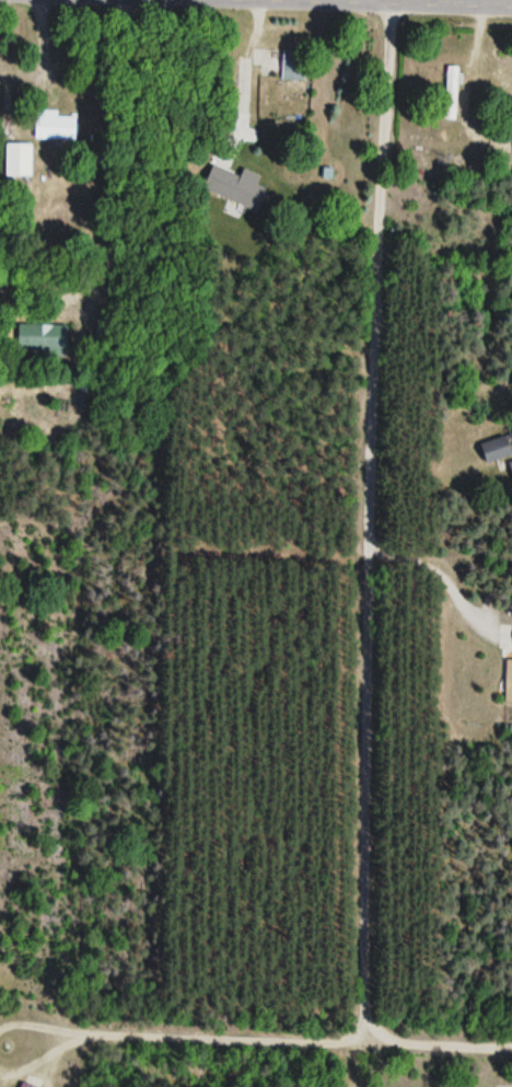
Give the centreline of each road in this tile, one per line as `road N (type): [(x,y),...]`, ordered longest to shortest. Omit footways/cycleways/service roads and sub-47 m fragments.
road 1 (residential): [(388,4),(359,1039)]
road 2 (residential): [(511,1046),(95,1029)]
road 3 (residential): [(511,7),(233,0)]

